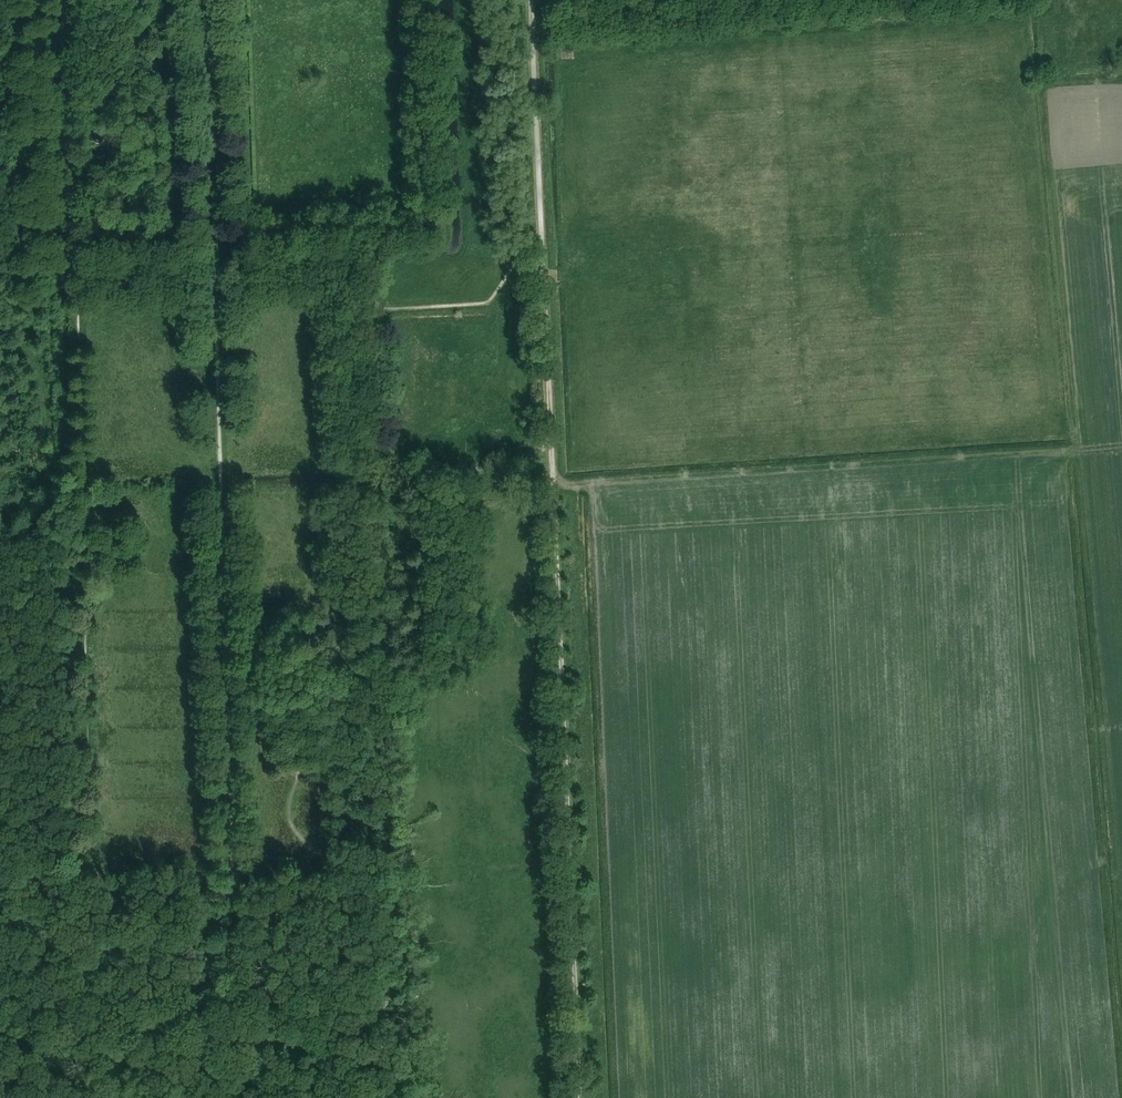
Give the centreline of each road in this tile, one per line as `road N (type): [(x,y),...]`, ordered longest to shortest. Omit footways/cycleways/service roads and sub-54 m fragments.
road 1 (track): [(238,1097),(213,270)]

